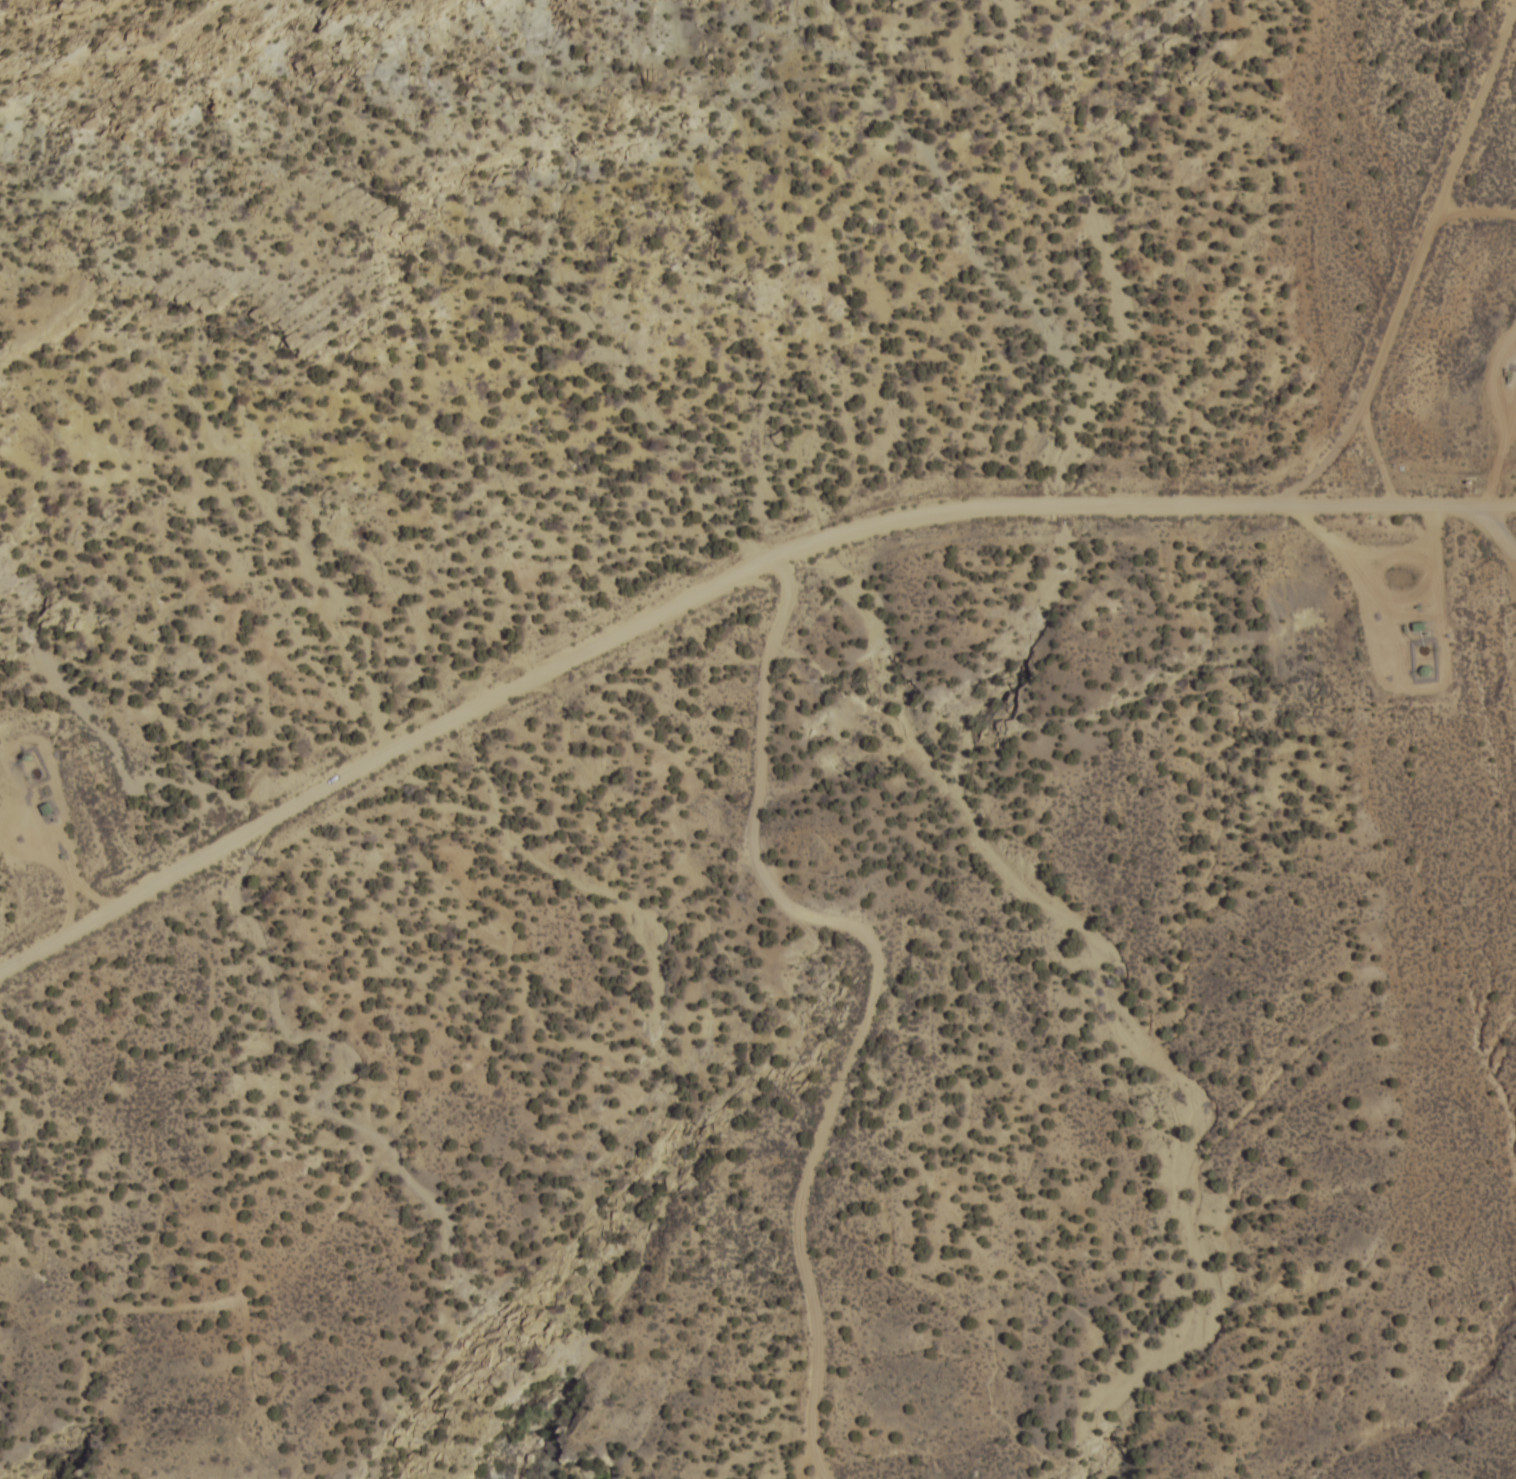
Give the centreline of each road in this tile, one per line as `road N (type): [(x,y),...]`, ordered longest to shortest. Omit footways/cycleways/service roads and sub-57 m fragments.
road 1 (tertiary): [(0,972),(368,768),(819,543),(890,523),(1027,503),(1485,501)]

